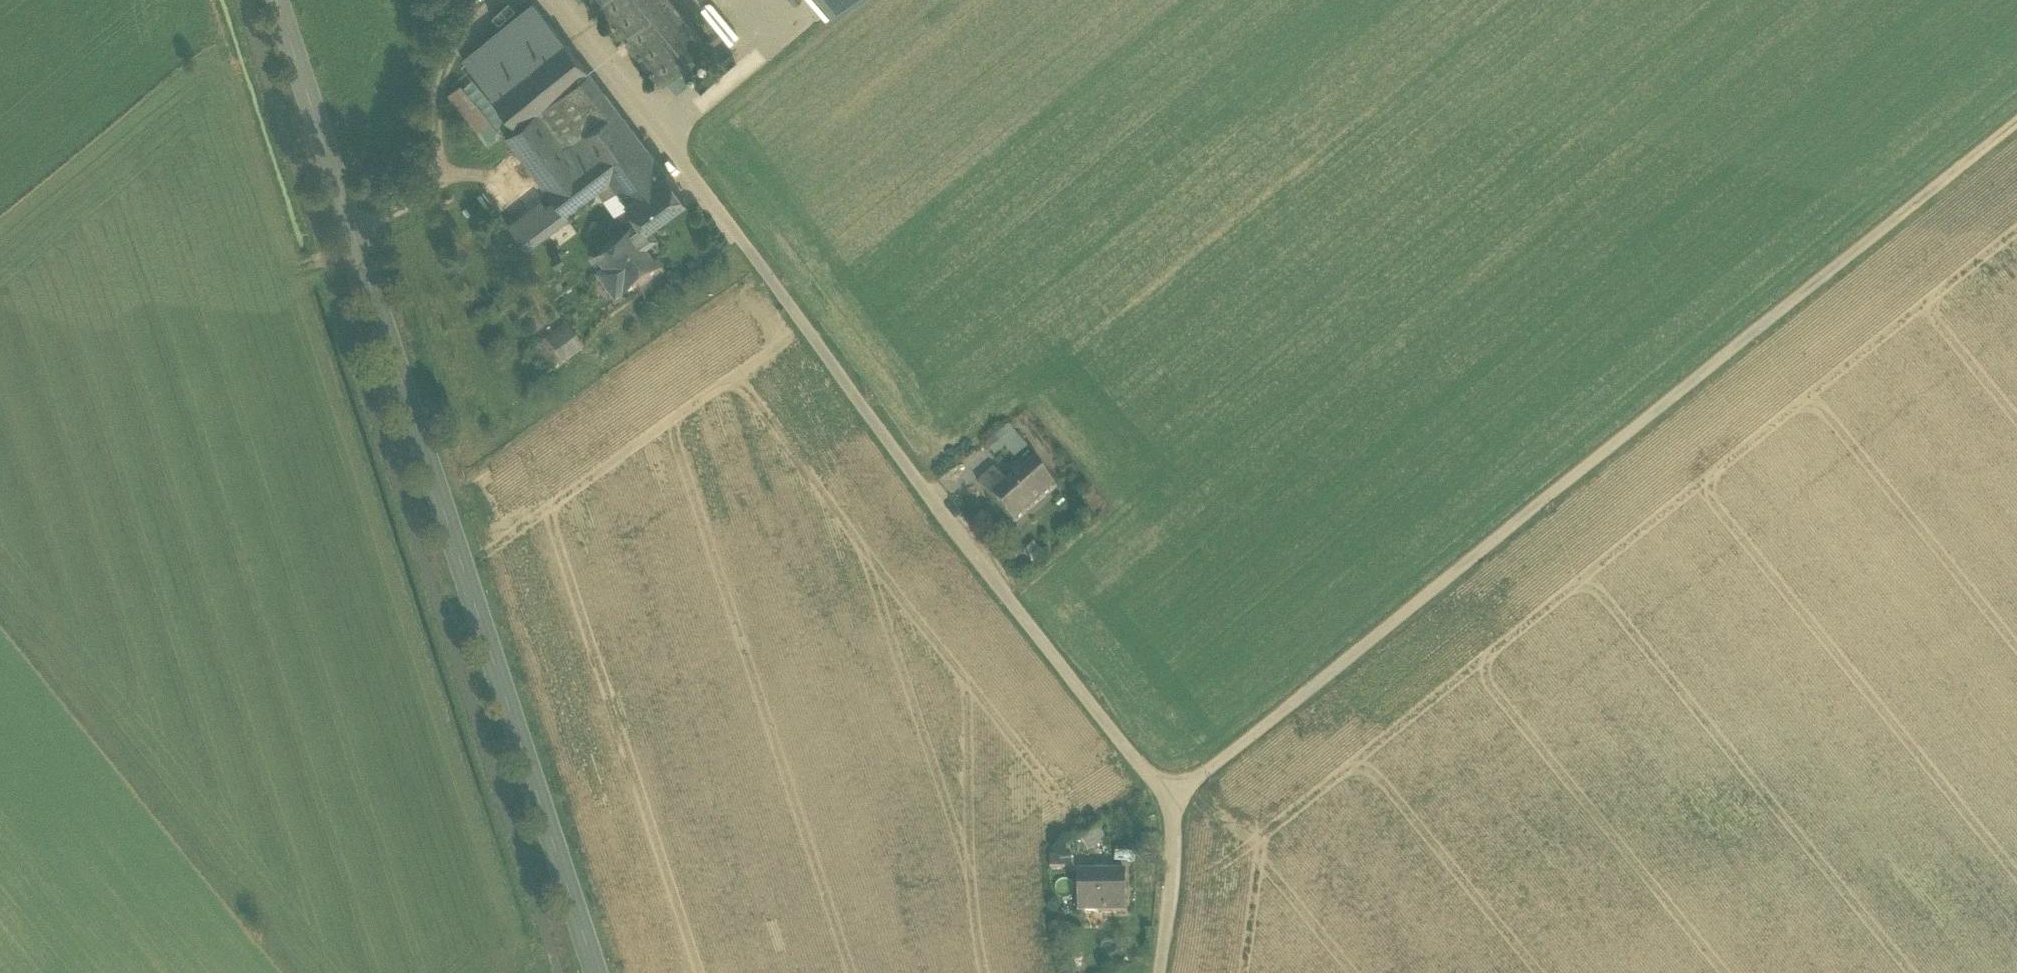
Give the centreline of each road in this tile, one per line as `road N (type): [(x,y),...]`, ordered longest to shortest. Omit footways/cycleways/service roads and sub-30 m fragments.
road 1 (unclassified): [(555,0),(1174,804),(1162,972)]
road 2 (track): [(1174,804),(2016,125)]
road 3 (tertiary): [(276,0),(596,972)]

